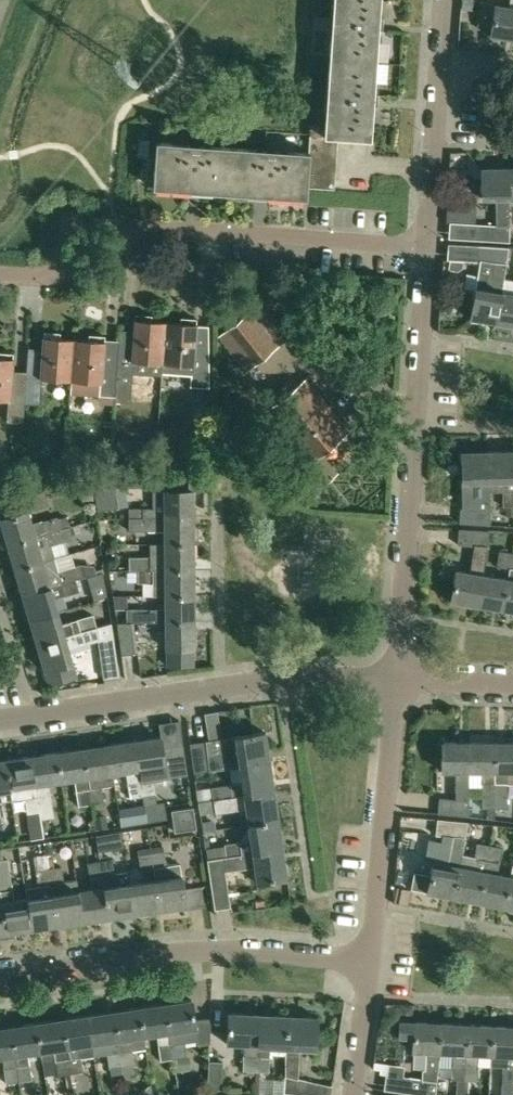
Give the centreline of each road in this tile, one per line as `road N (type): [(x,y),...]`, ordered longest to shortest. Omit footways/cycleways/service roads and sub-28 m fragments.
road 1 (residential): [(0,275),(68,279),(73,224),(426,249)]
road 2 (residential): [(399,679),(426,249)]
road 3 (residential): [(399,679),(290,680),(0,720)]
road 4 (residential): [(0,982),(231,952),(373,963)]
road 5 (residential): [(373,963),(399,679)]
road 6 (residential): [(426,249),(443,0)]
road 7 (residential): [(356,1094),(373,963)]

